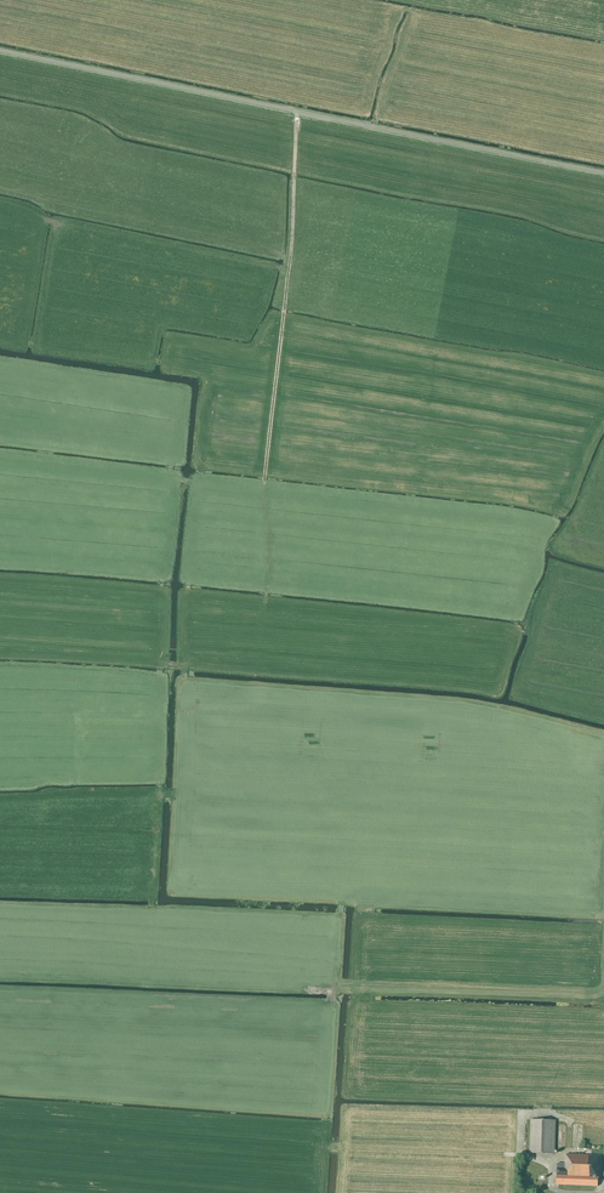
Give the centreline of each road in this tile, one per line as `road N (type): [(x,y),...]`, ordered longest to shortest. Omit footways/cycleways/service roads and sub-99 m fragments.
road 1 (unclassified): [(603,173),(0,50)]
road 2 (track): [(264,485),(297,111)]

